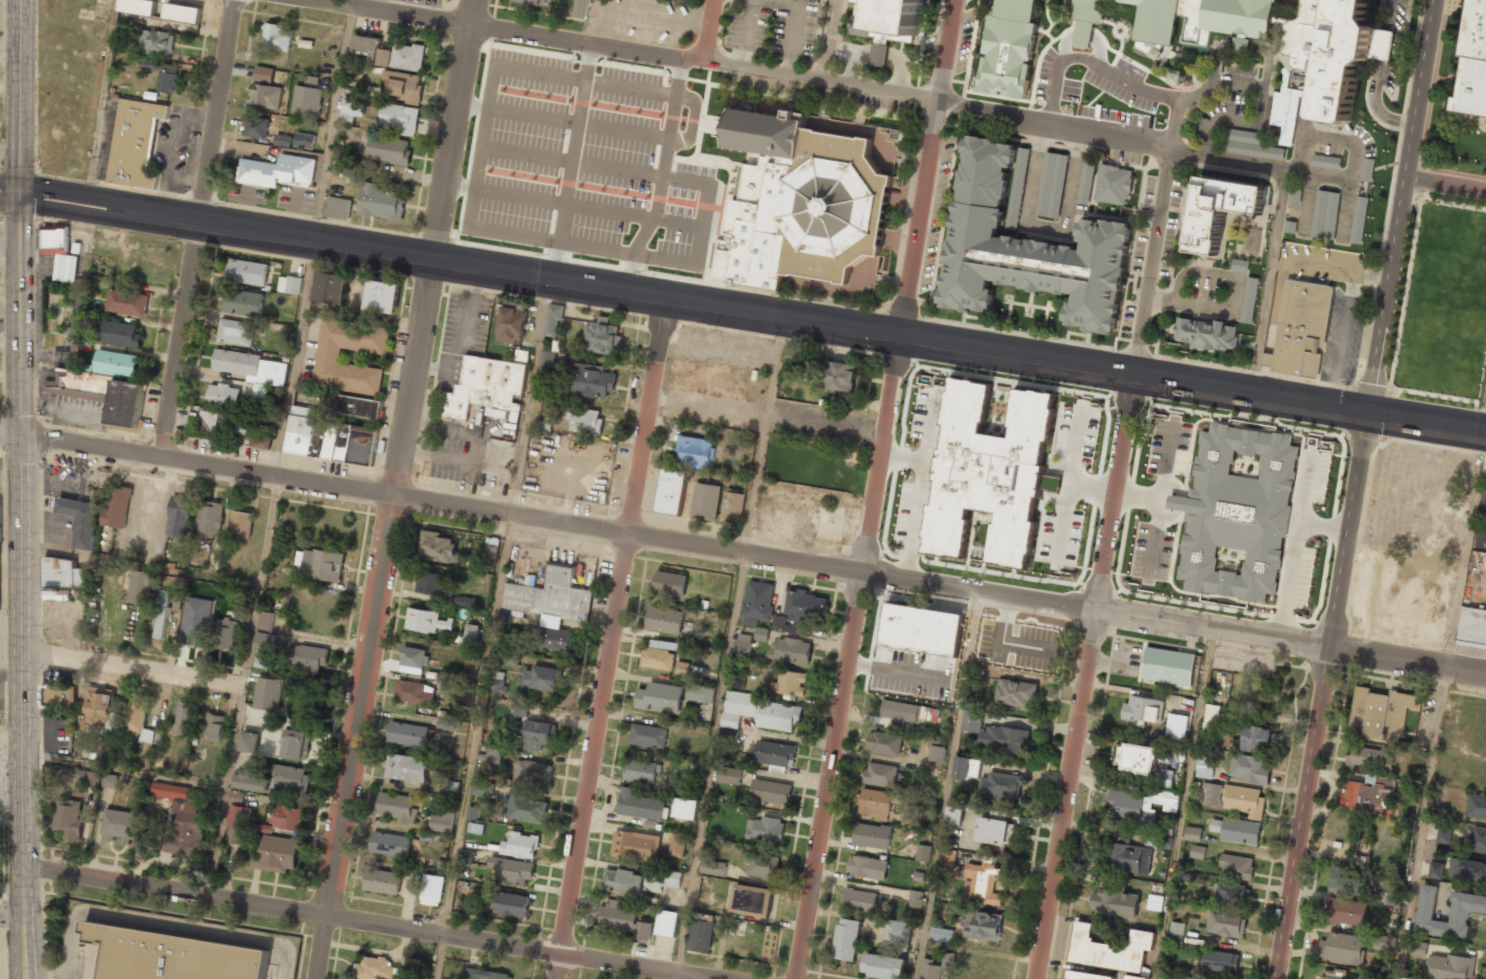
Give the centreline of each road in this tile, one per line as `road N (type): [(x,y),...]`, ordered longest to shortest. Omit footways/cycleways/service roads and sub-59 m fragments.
road 1 (residential): [(1485,674),(0,436)]
road 2 (secondary): [(21,194),(1485,430)]
road 3 (residential): [(1288,171),(822,80),(297,0)]
road 4 (residential): [(954,0),(796,978)]
road 5 (residential): [(317,978),(471,0)]
road 6 (residential): [(713,0),(561,978)]
road 7 (secondary): [(1431,0),(1280,978)]
road 8 (residential): [(1176,150),(1039,978)]
road 9 (secondary): [(21,194),(24,978)]
road 10 (residential): [(550,277),(434,978)]
road 11 (residential): [(696,978),(22,866)]
road 12 (residential): [(158,459),(234,0)]
road 13 (residential): [(1217,629),(1162,978)]
road 14 (residential): [(1288,171),(1250,393)]
road 15 (residential): [(242,685),(22,651)]
road 16 (residential): [(228,785),(22,754)]
road 17 (secondary): [(21,0),(21,194)]

